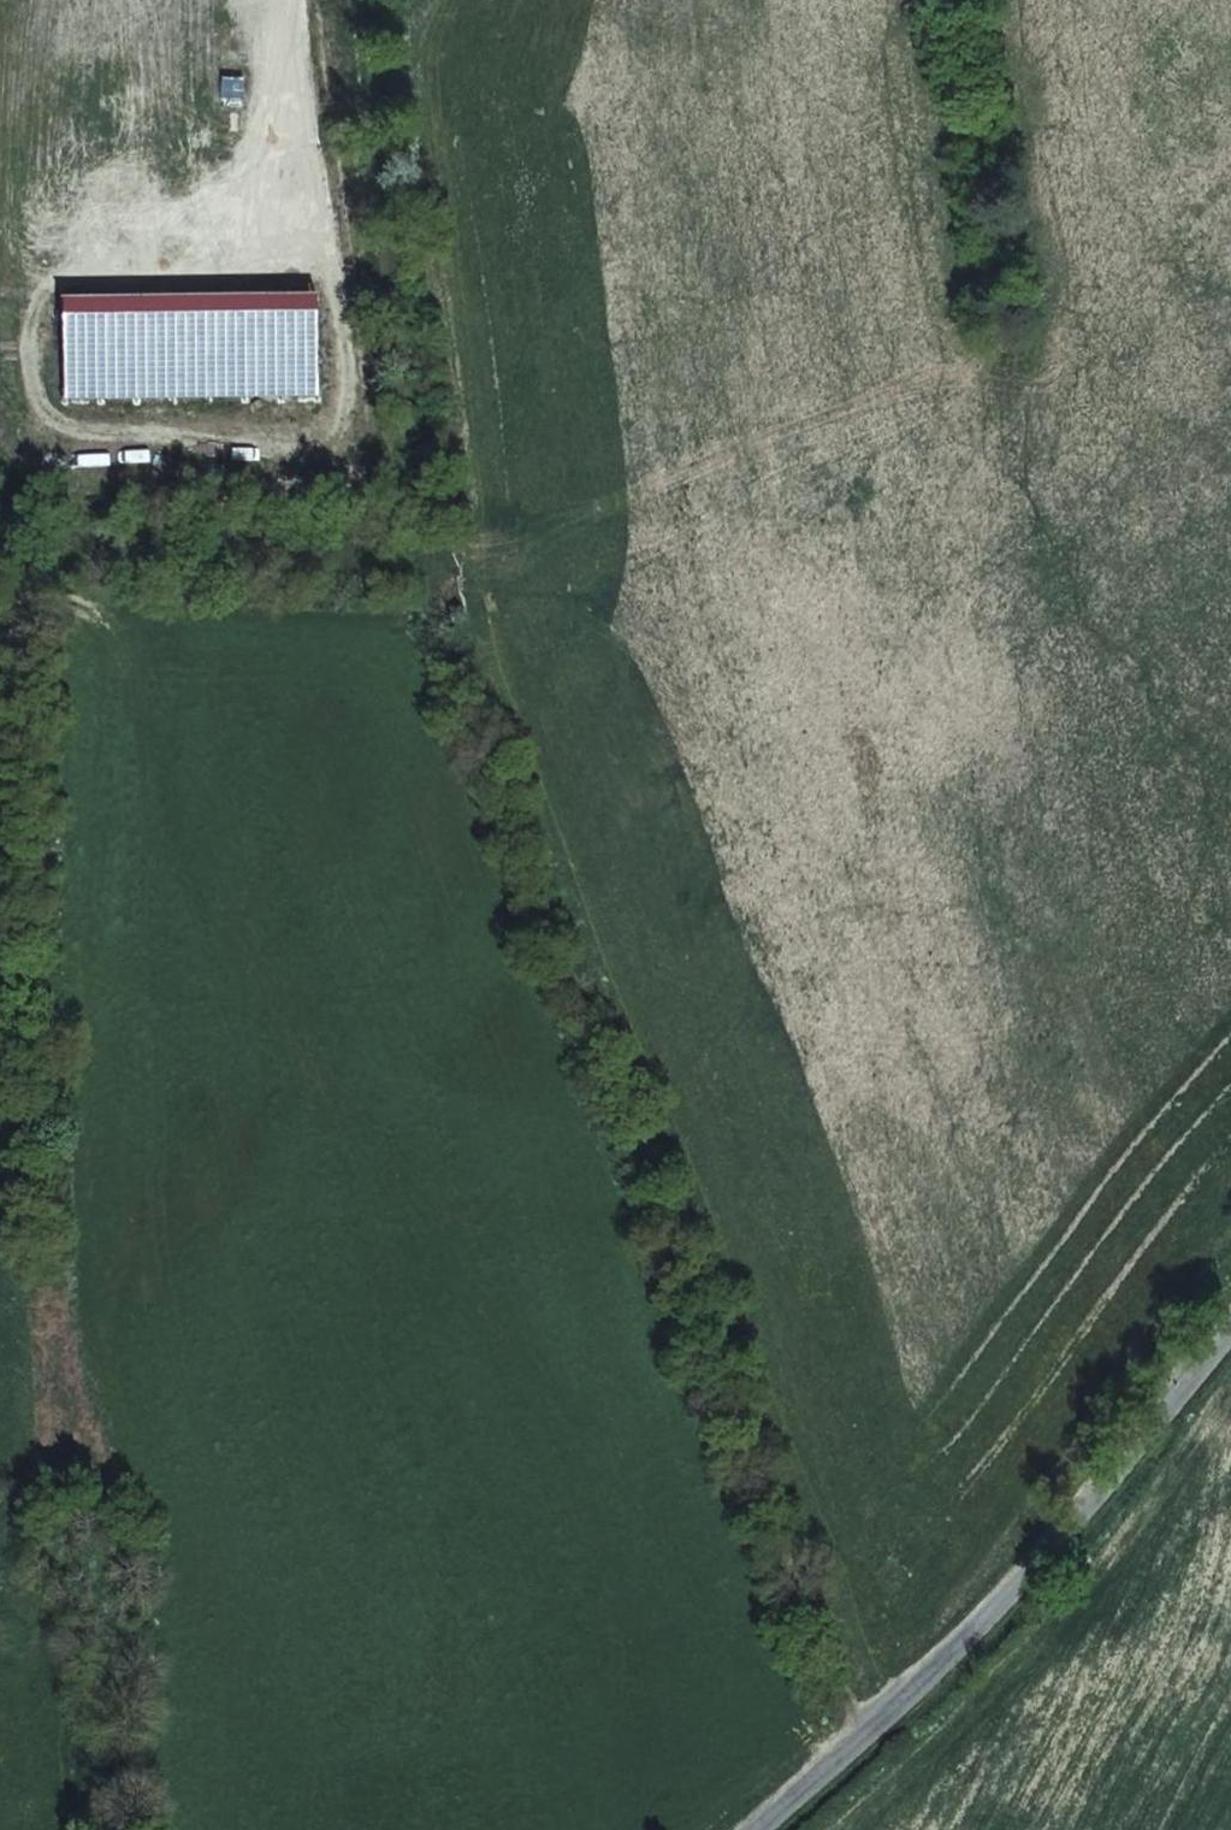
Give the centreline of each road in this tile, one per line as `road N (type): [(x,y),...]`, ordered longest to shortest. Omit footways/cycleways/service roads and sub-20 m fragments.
road 1 (track): [(872,1726),(553,918),(444,619),(364,0)]
road 2 (unclassified): [(756,1829),(994,1617),(1230,1322)]

